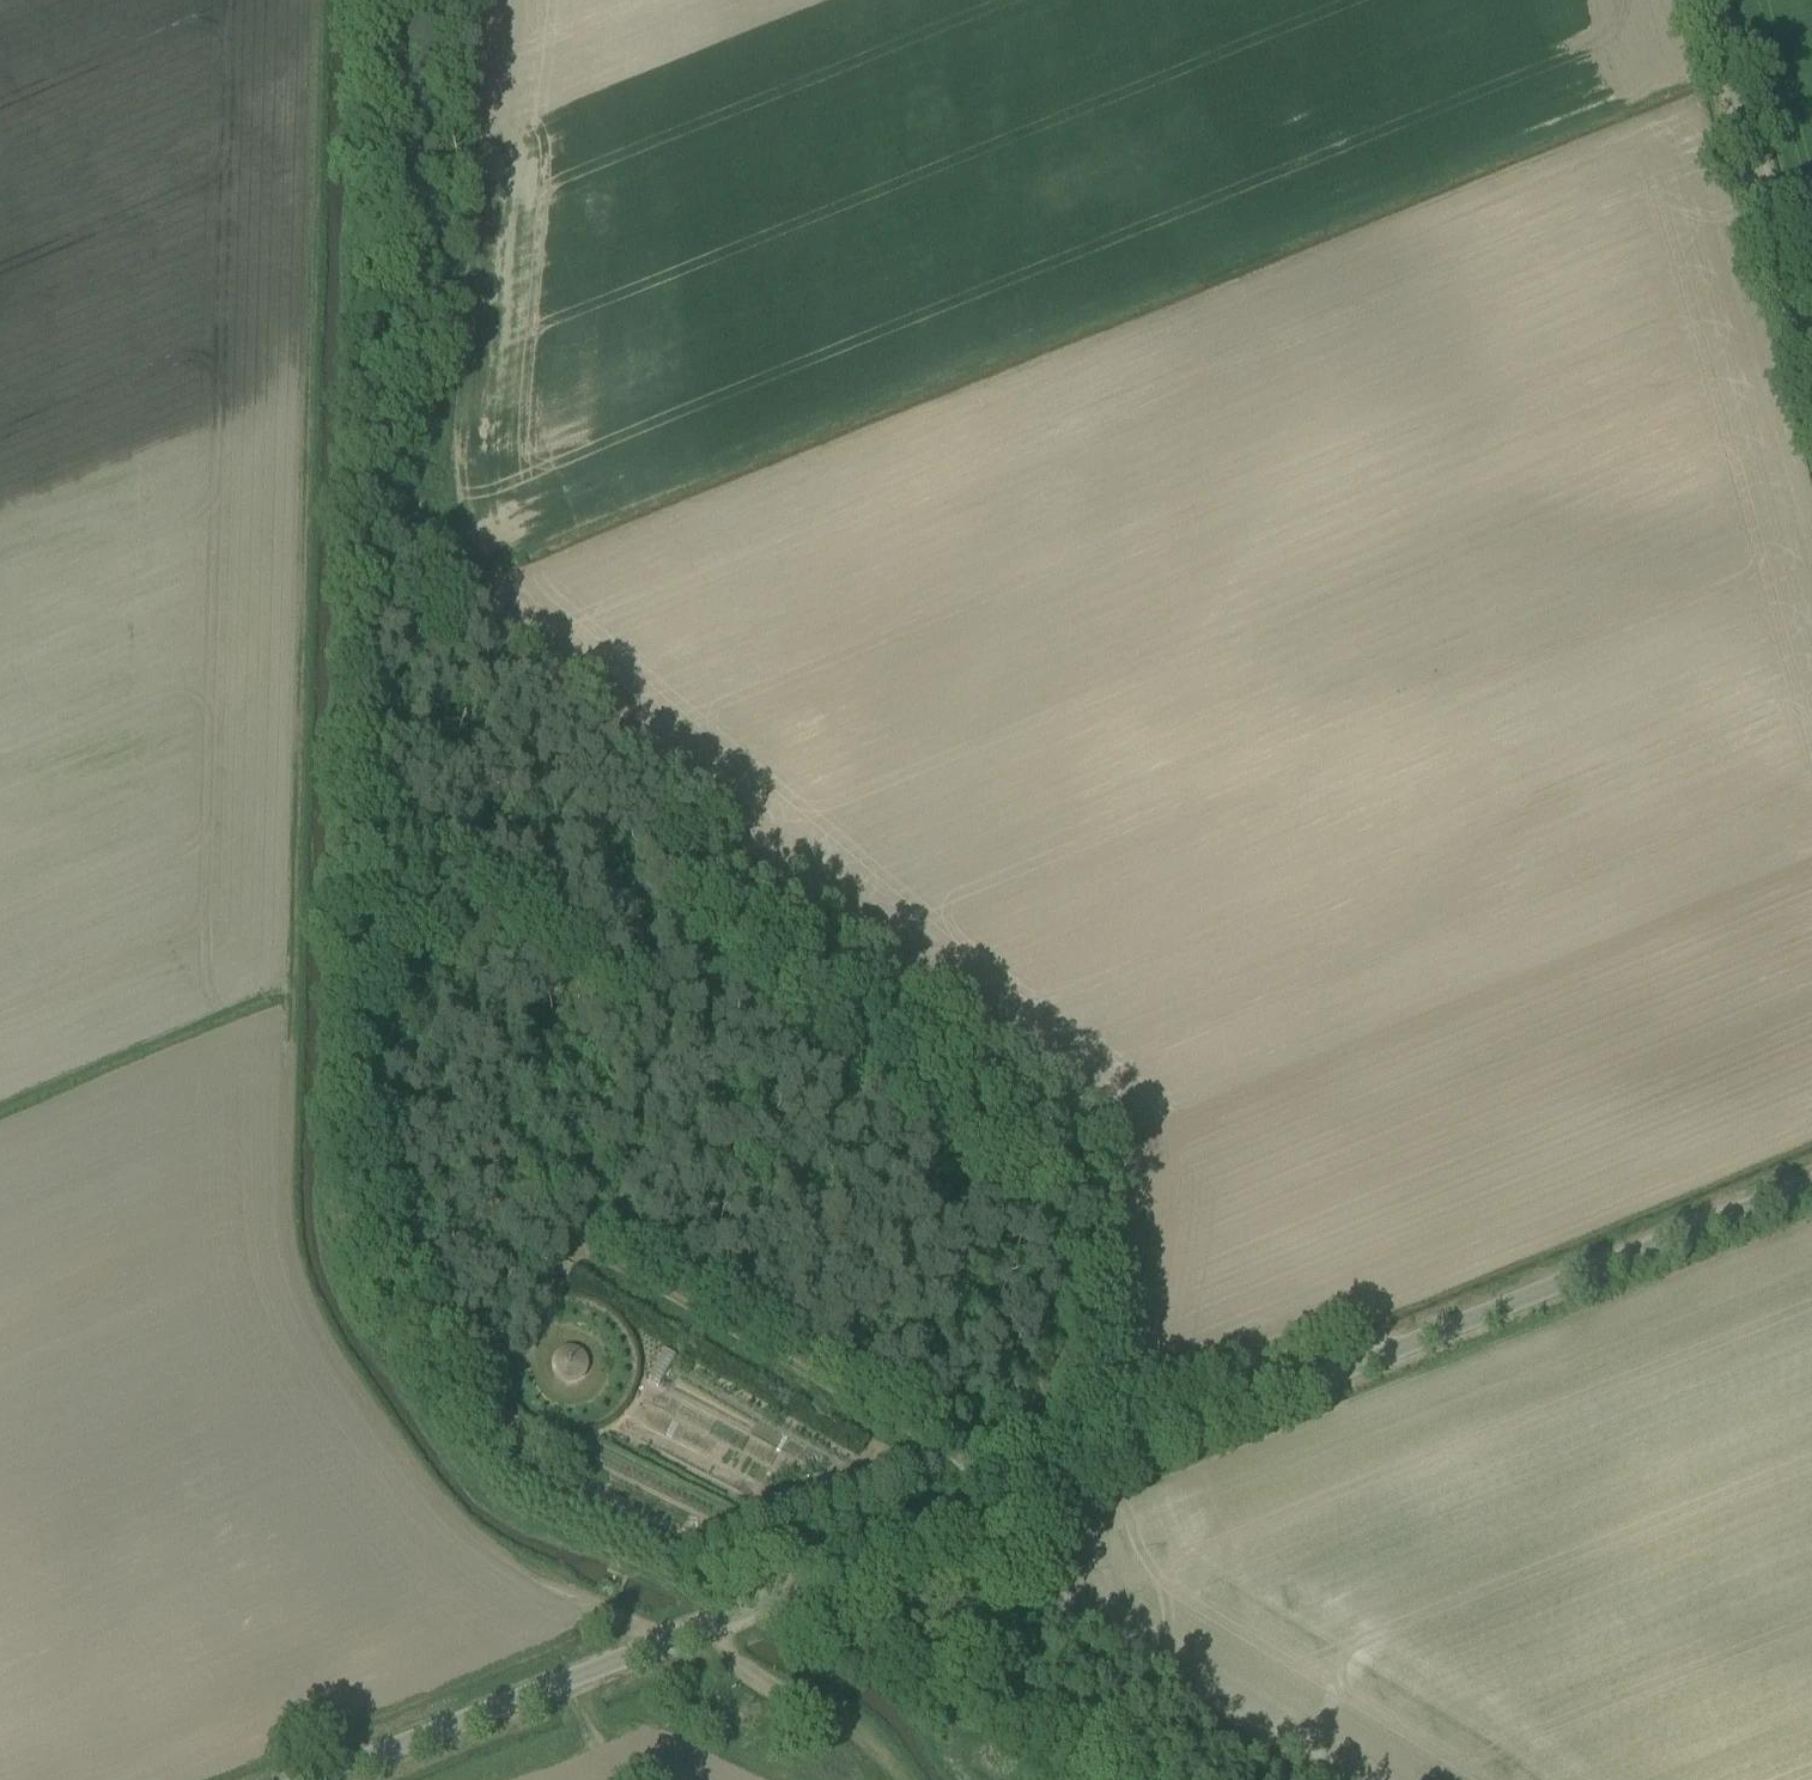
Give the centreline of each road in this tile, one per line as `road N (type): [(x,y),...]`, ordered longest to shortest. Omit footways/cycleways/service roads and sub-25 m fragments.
road 1 (unclassified): [(313,1779),(1811,1181)]
road 2 (unclassified): [(1811,366),(1715,0)]

